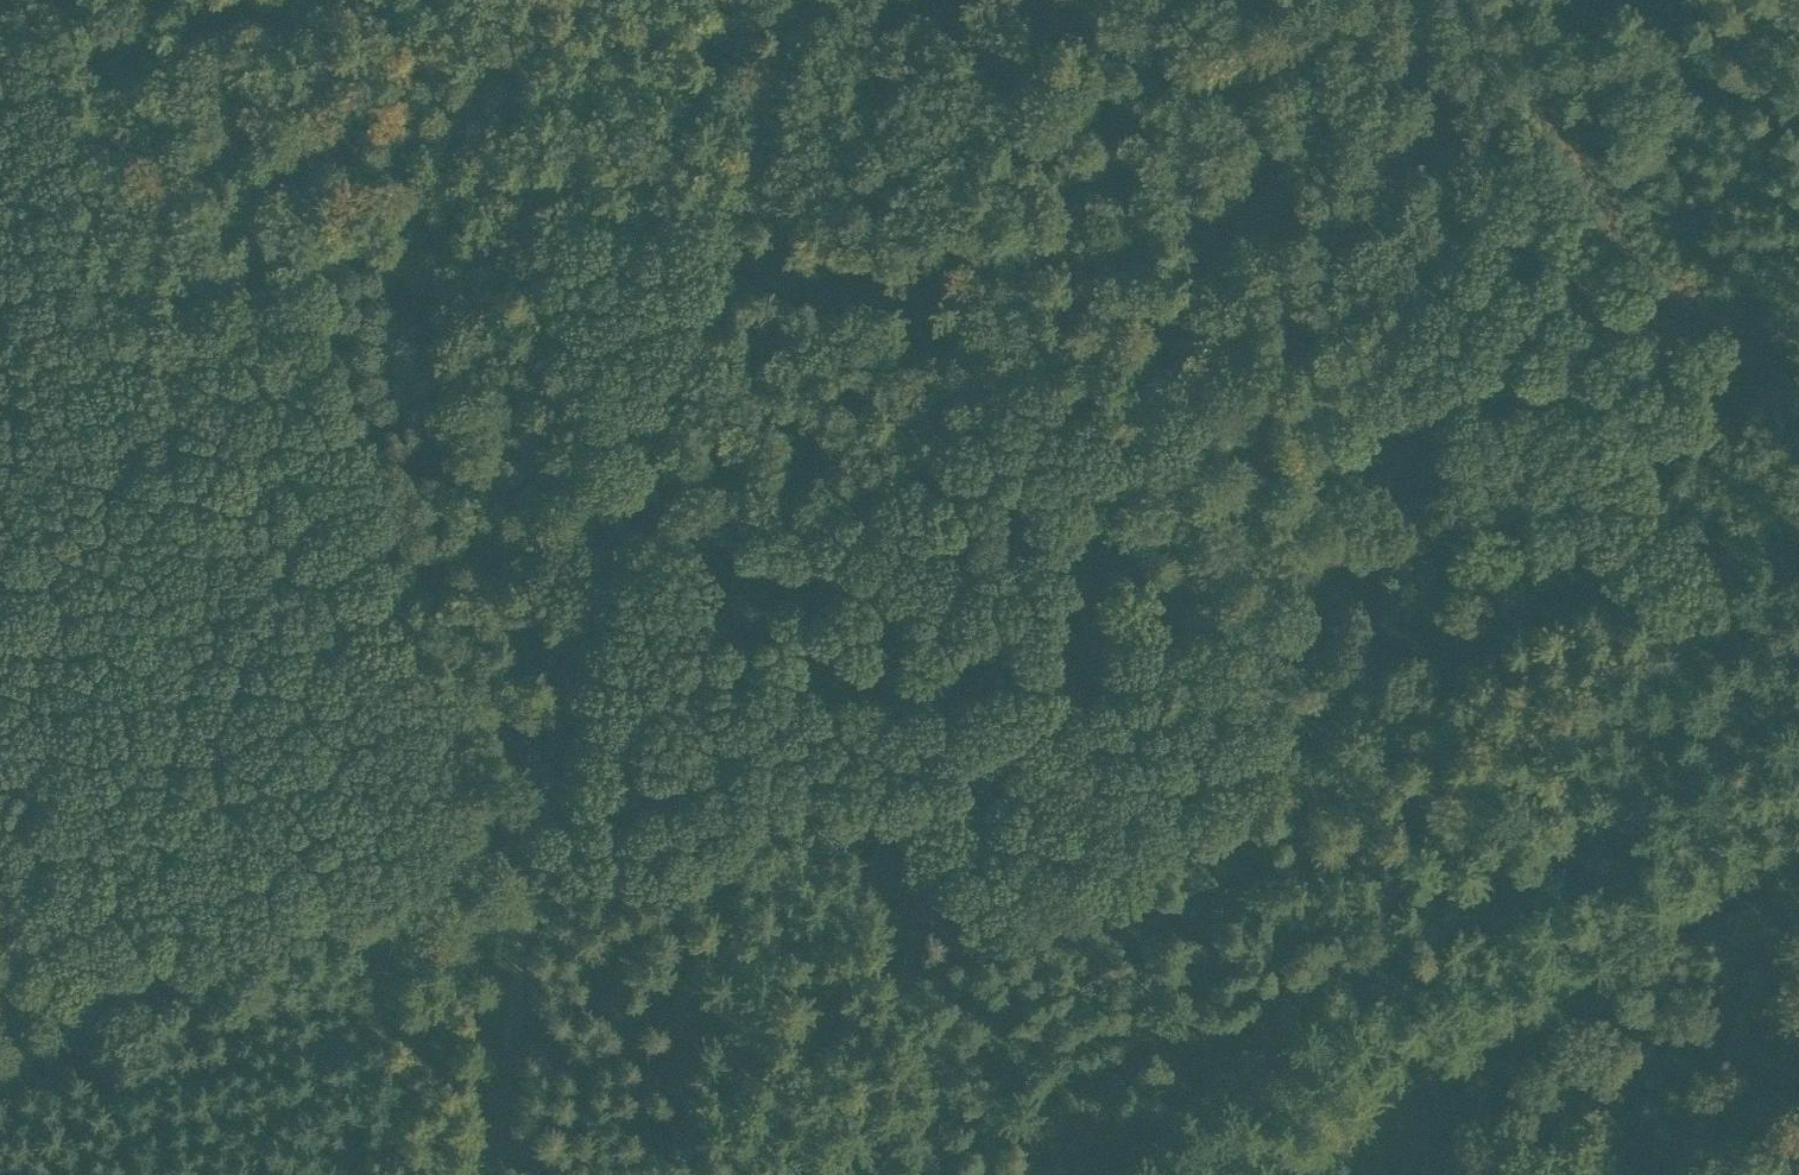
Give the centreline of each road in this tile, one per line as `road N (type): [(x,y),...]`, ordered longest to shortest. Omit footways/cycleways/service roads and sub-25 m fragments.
road 1 (track): [(546,853),(576,884),(729,851),(1051,700),(1177,578),(1229,480),(1296,452),(1538,206),(1586,129)]
road 2 (track): [(816,0),(647,449),(557,764),(546,853)]
road 3 (track): [(1294,1174),(1374,1112),(1691,904),(1798,853)]
road 4 (track): [(546,853),(507,847),(192,956),(0,1008)]
road 5 (track): [(546,853),(490,1174)]

